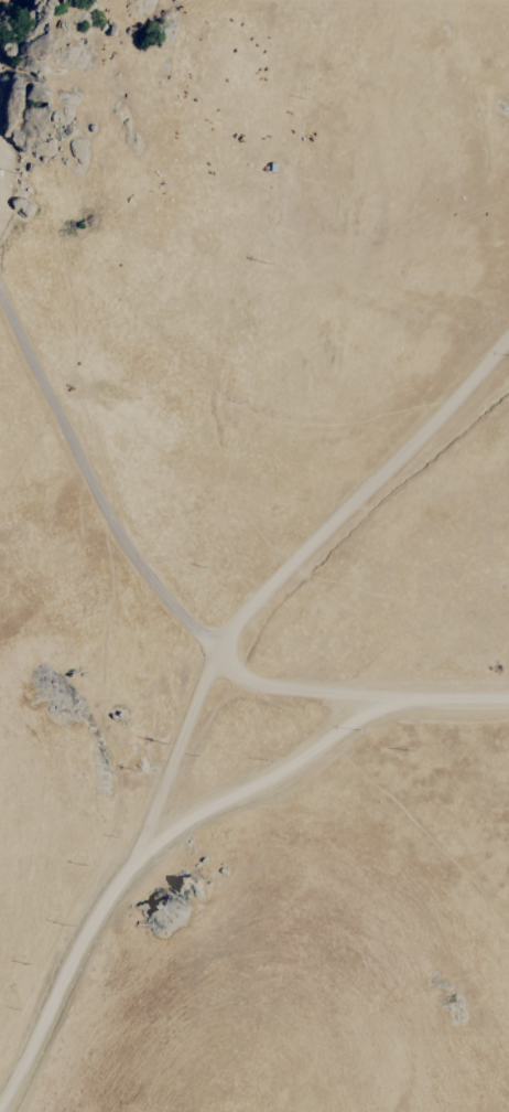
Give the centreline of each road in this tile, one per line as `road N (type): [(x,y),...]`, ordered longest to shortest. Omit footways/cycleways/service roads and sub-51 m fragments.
road 1 (track): [(5,1111),(132,877),(223,650),(262,598),(508,341)]
road 2 (track): [(223,650),(185,624),(138,565),(0,296)]

